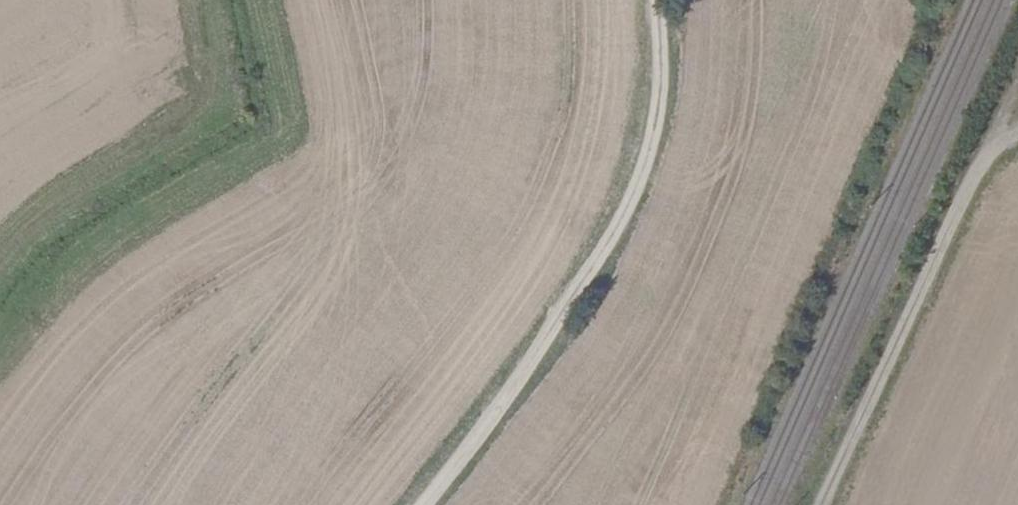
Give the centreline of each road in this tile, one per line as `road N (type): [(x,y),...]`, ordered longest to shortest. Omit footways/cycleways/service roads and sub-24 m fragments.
road 1 (track): [(423,504),(626,214),(656,116),(660,0)]
road 2 (track): [(823,504),(984,151)]
road 3 (track): [(205,0),(218,77),(200,123),(61,203),(0,264)]

